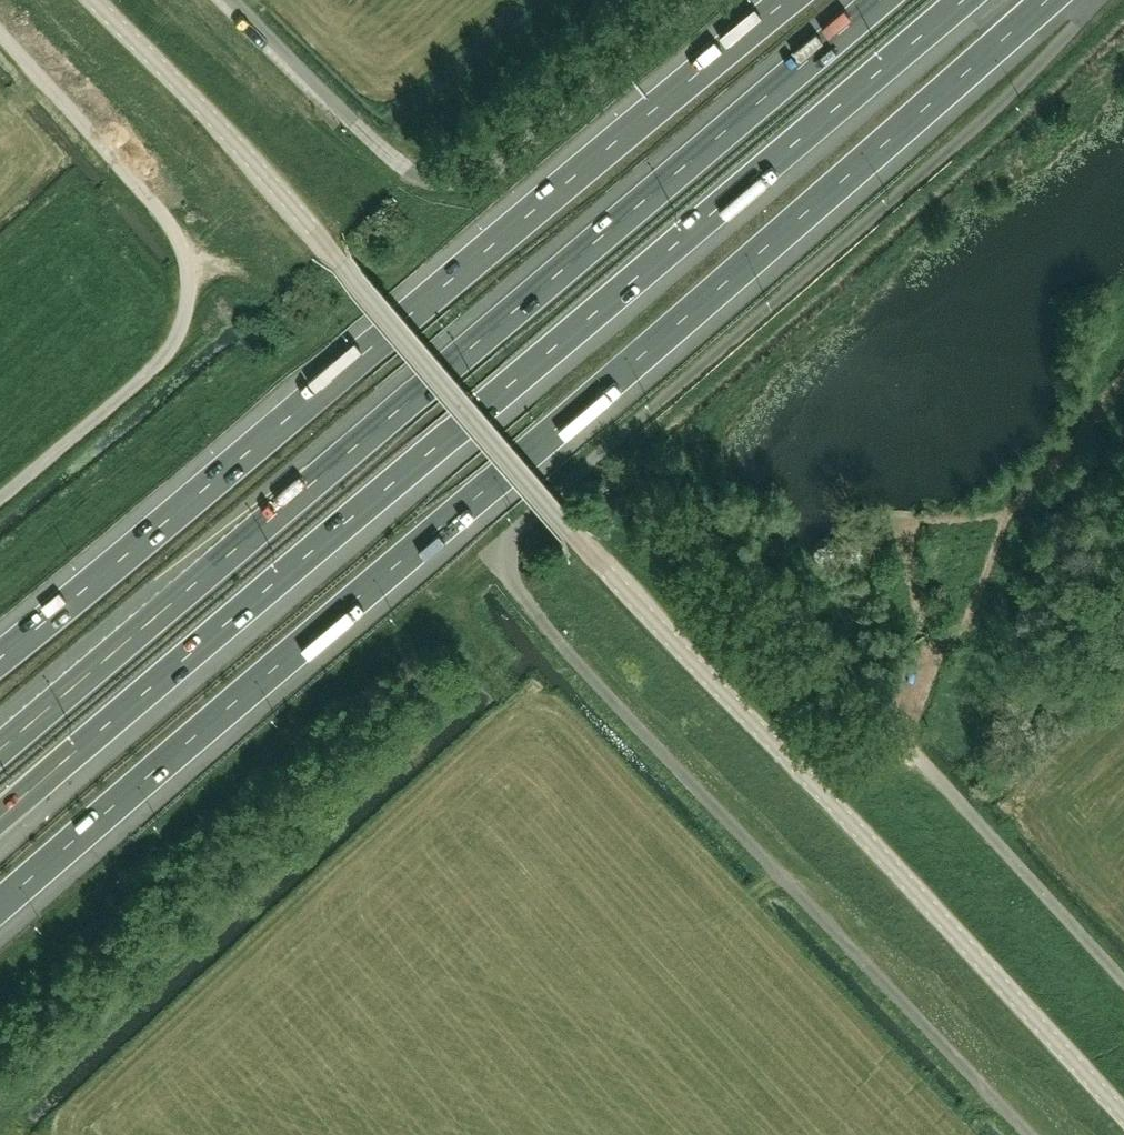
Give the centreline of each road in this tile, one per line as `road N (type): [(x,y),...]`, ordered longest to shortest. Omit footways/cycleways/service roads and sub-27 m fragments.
road 1 (unclassified): [(1123,1115),(571,530),(342,260),(95,0)]
road 2 (motorway): [(0,905),(1046,0)]
road 3 (motorway): [(0,815),(963,0)]
road 4 (motorway): [(882,0),(0,749)]
road 5 (motorway): [(787,0),(0,655)]
road 6 (track): [(1123,981),(897,735),(913,719),(935,636)]

